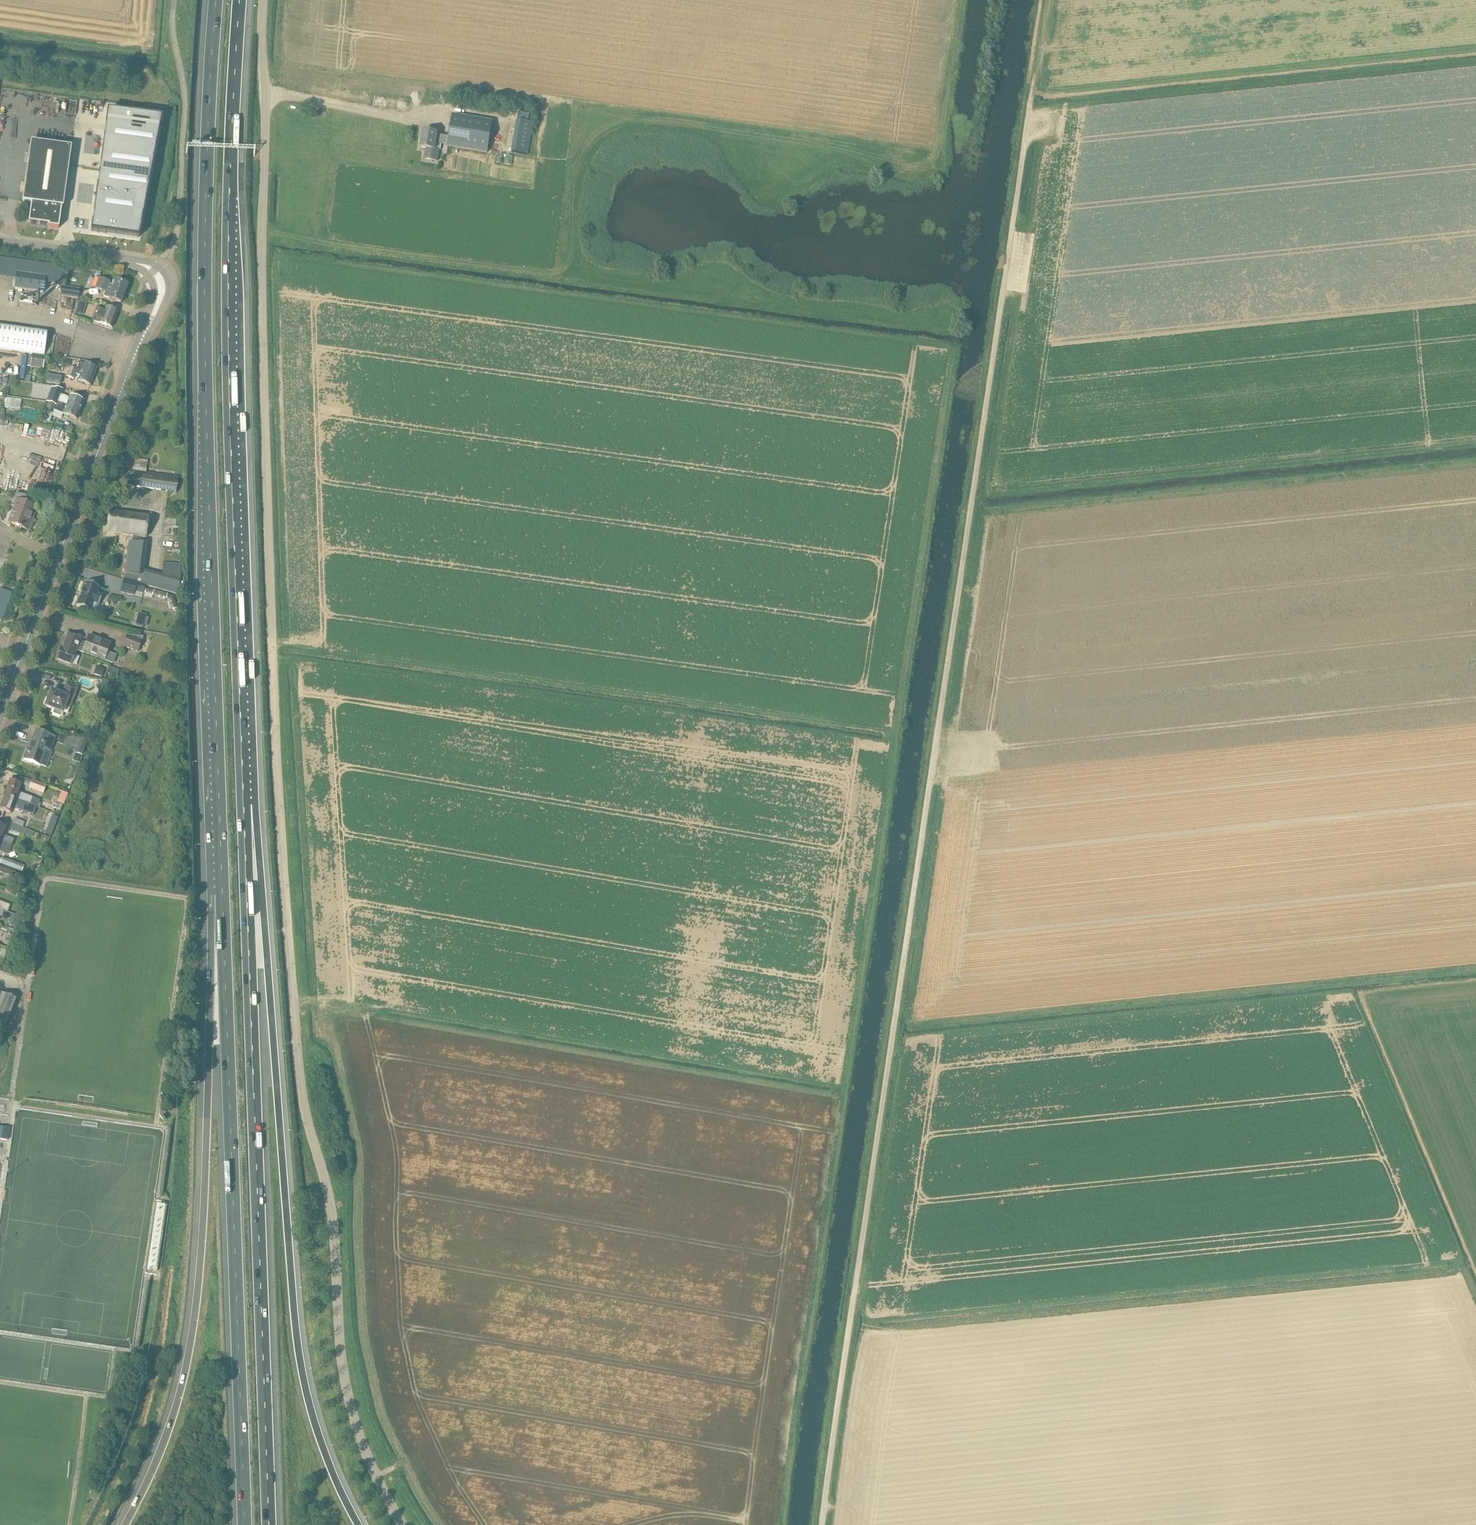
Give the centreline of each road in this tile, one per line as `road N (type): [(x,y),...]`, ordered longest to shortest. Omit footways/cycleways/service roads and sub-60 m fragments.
road 1 (unclassified): [(403,1524),(368,1462),(345,1376),(336,1226),(297,1067),(280,837),(259,265),(264,0)]
road 2 (unclassified): [(822,1524),(1030,96)]
road 3 (motorway): [(217,0),(205,314),(223,893)]
road 4 (motorway): [(244,812),(228,279),(242,0)]
road 5 (motorway): [(358,1524),(311,1418),(294,1328),(263,905),(244,812)]
road 6 (motorway): [(270,1524),(244,812)]
road 7 (motorway): [(223,893),(197,1302),(174,1413),(120,1524)]
road 8 (motorway): [(223,893),(245,1524)]
road 9 (residential): [(0,721),(161,293),(157,271)]
road 10 (unclassified): [(142,264),(0,243)]

